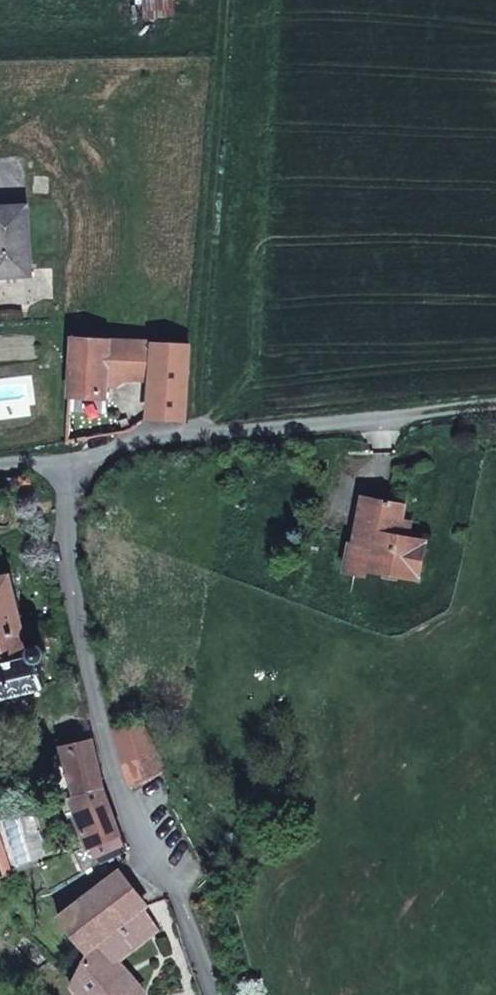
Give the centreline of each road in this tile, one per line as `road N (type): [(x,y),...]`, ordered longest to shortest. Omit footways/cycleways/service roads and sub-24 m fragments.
road 1 (residential): [(217,994),(128,800),(99,713),(73,567),(66,462)]
road 2 (residential): [(404,416),(282,425),(66,462)]

